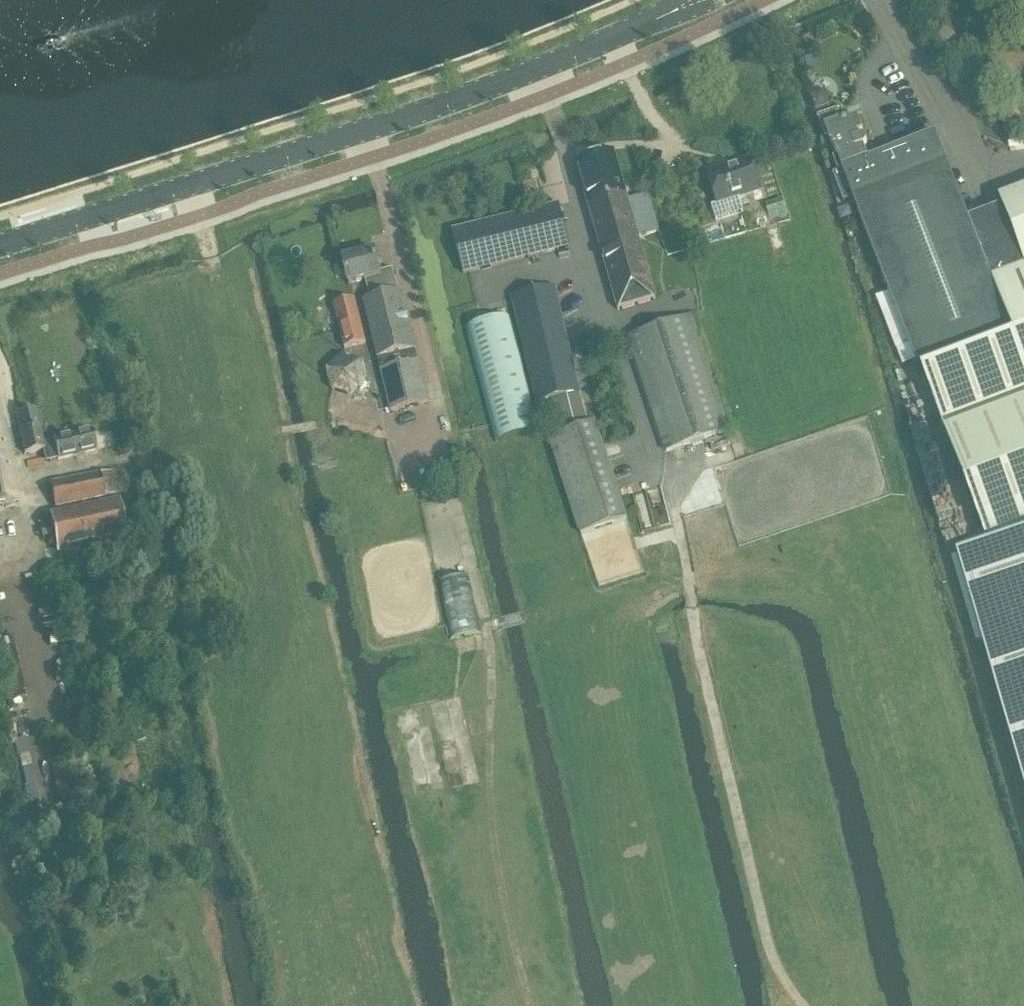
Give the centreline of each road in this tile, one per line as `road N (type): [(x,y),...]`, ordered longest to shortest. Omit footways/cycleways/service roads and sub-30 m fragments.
road 1 (secondary): [(0,246),(540,68),(697,0)]
road 2 (track): [(803,1005),(766,940),(699,654),(679,524)]

